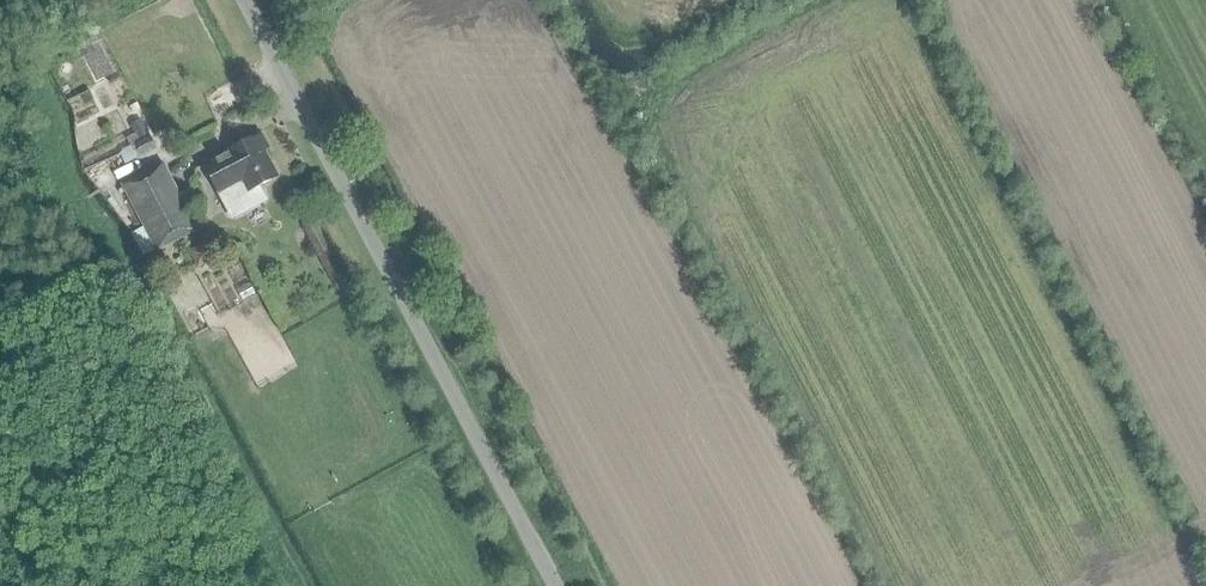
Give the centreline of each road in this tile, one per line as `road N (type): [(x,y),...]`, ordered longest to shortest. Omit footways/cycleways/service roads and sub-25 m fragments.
road 1 (unclassified): [(554,585),(243,0)]
road 2 (track): [(0,23),(53,116),(65,166),(220,430),(296,585)]

